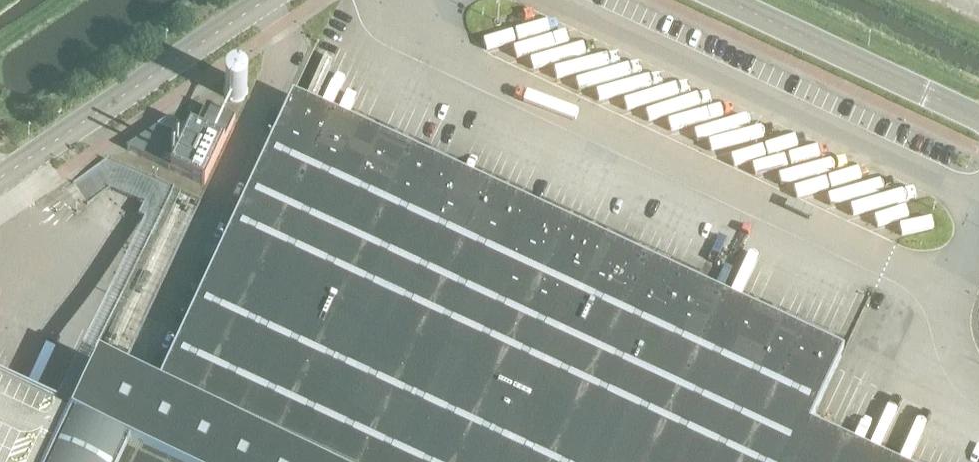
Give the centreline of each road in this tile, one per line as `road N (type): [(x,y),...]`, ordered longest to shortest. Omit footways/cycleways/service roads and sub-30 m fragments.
road 1 (unclassified): [(271,0),(0,182)]
road 2 (unclassified): [(978,120),(721,0)]

